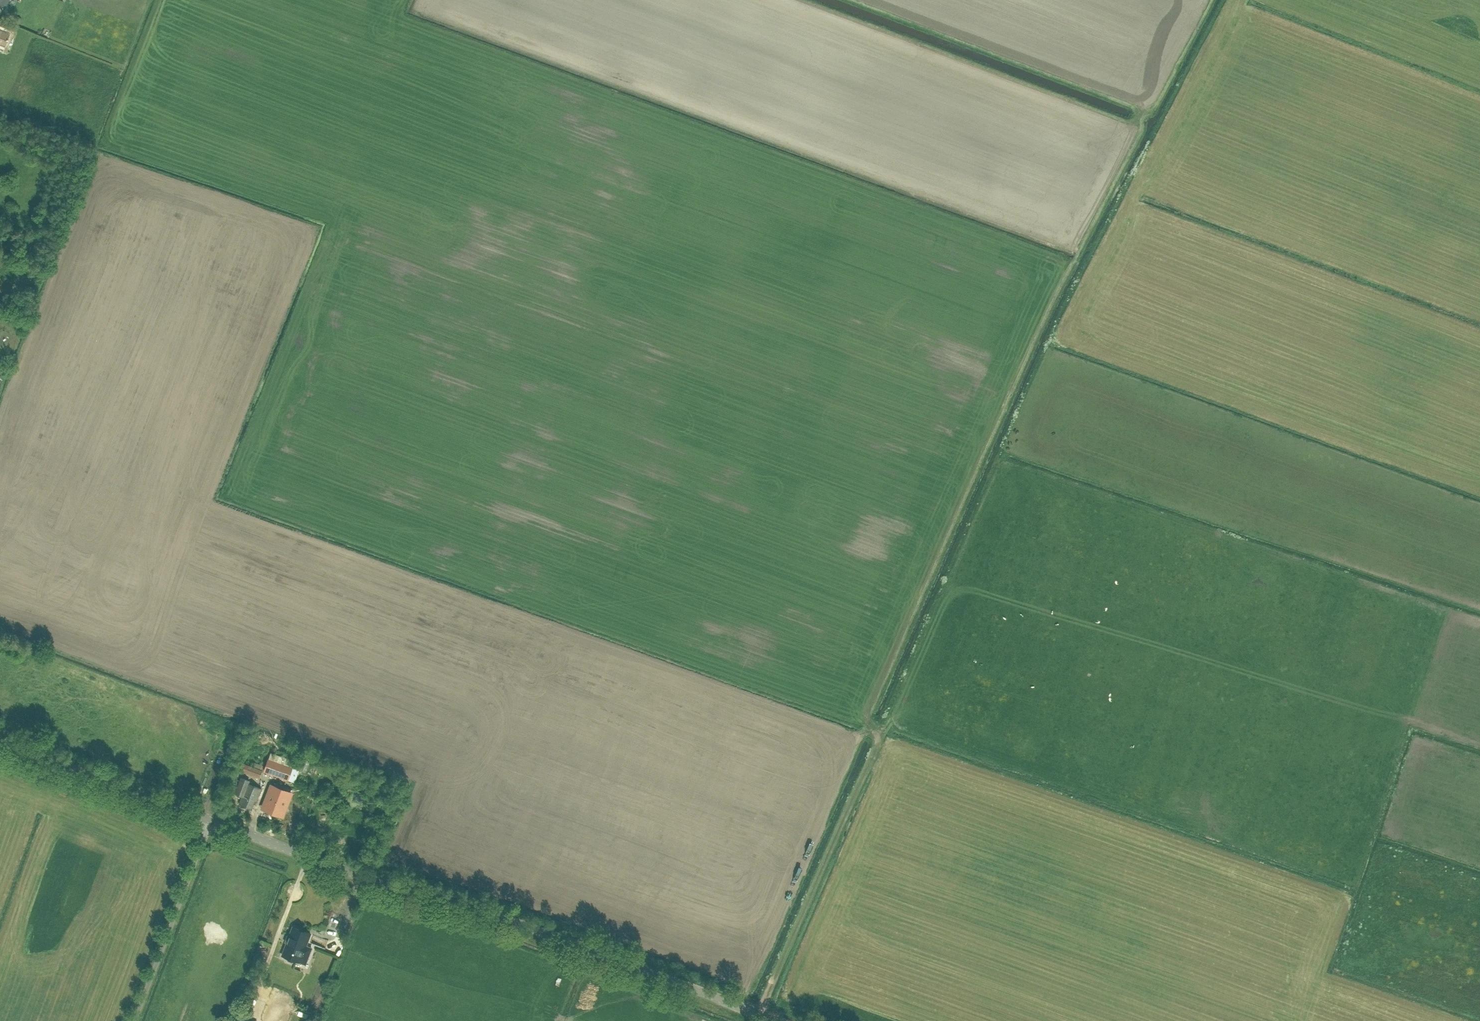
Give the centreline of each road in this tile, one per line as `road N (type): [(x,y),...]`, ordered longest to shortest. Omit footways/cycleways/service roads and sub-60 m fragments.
road 1 (tertiary): [(783,1020),(209,819)]
road 2 (track): [(763,1014),(875,752),(867,715),(901,637)]
road 3 (tertiary): [(209,819),(0,739)]
road 4 (unclassified): [(134,1020),(209,819)]

